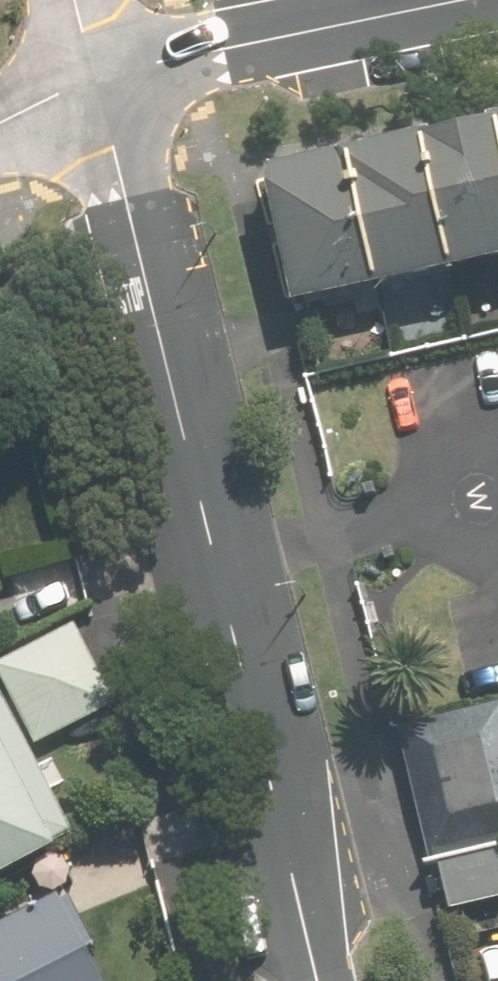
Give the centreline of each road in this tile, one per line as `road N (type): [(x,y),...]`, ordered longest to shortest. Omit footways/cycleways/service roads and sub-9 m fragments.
road 1 (tertiary): [(316,980),(97,84)]
road 2 (tertiary): [(486,0),(97,84)]

